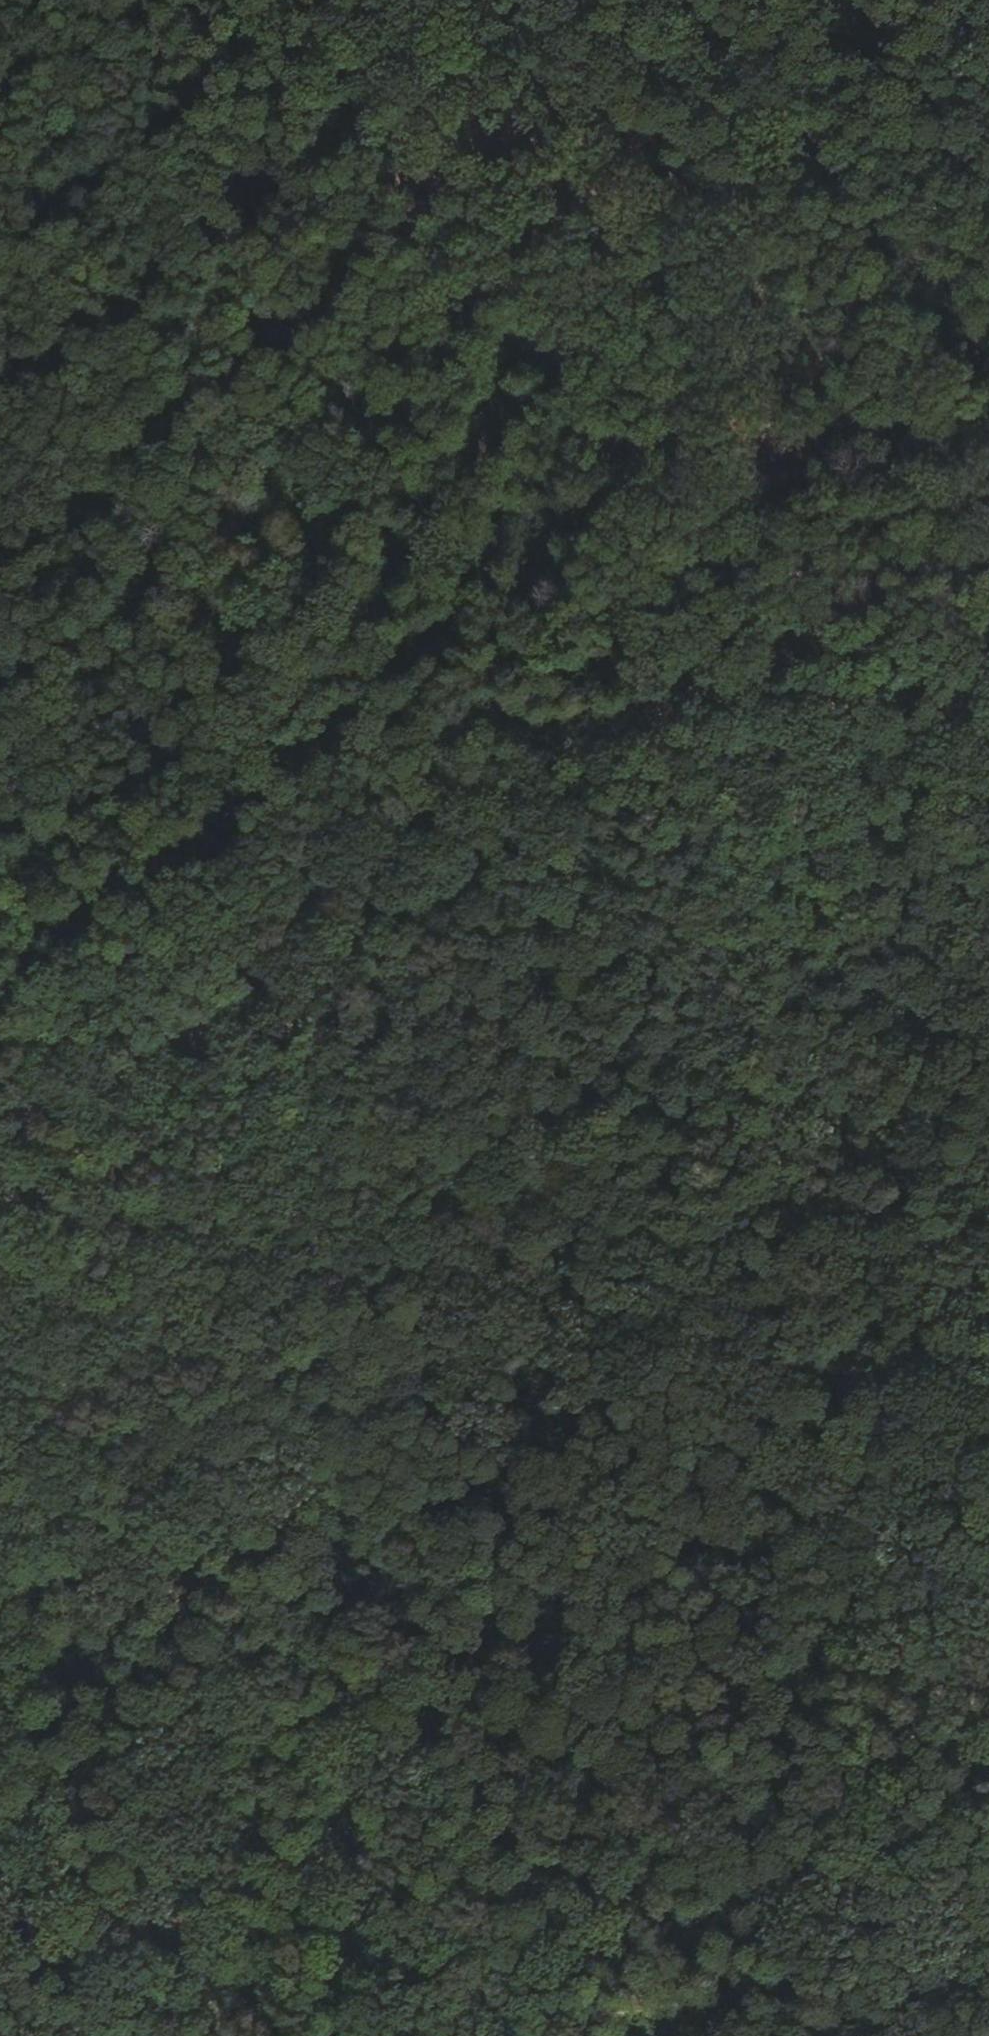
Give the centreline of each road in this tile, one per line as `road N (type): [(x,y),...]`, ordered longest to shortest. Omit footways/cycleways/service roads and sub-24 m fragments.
road 1 (track): [(988,719),(495,760),(442,786),(259,981),(185,1042),(21,1137),(0,1141)]
road 2 (track): [(988,564),(511,0)]

